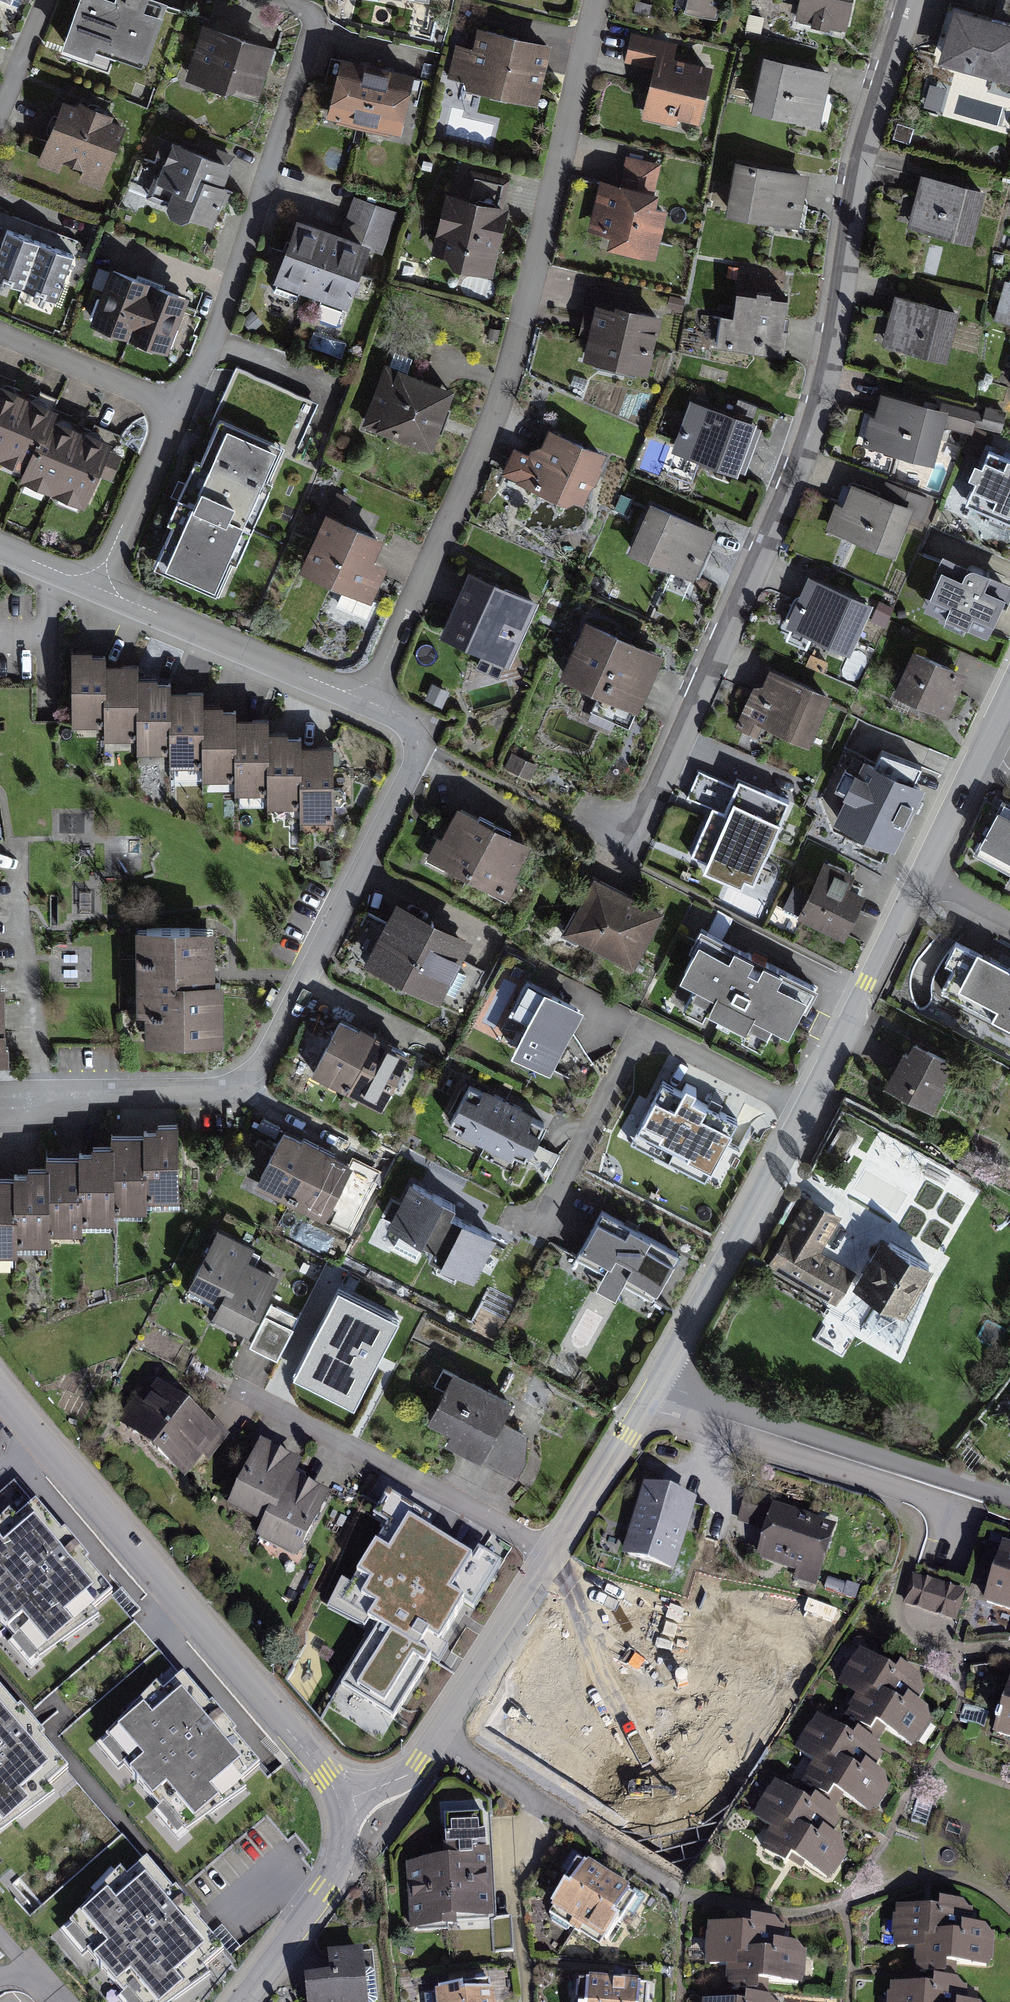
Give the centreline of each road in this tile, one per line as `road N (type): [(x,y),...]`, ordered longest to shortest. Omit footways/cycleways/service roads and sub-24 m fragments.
road 1 (residential): [(912,0),(864,152),(833,345),(796,468),(624,859)]
road 2 (residential): [(598,0),(493,422),(368,701)]
road 3 (residential): [(368,701),(408,721),(420,745),(415,768),(250,1081),(209,1100),(0,1104)]
road 4 (residential): [(923,875),(765,1196),(650,1395)]
road 5 (residential): [(0,1397),(325,1780),(338,1808)]
road 6 (residential): [(539,1806),(680,1899),(746,1918),(803,1919),(920,1883),(954,1883),(1009,1914)]
road 7 (residential): [(176,415),(222,310),(310,40),(308,22),(261,0)]
road 8 (residential): [(650,1395),(436,1739)]
road 9 (residential): [(94,592),(368,701)]
road 10 (residential): [(1009,1655),(920,1656),(902,1635),(894,1609),(912,1538),(890,1470)]
road 11 (residential): [(650,1395),(890,1470)]
road 12 (residential): [(338,1808),(339,1867),(244,2001)]
road 13 (residential): [(539,1806),(513,1869),(525,2001)]
road 14 (residential): [(1009,697),(923,875)]
road 15 (residential): [(94,592),(176,415)]
road 16 (residential): [(0,340),(176,415)]
road 17 (track): [(0,1929),(16,1918),(95,2001)]
road 18 (residential): [(436,1739),(398,1787),(338,1808)]
road 19 (residential): [(890,1470),(1009,1507)]
road 20 (residential): [(436,1739),(539,1806)]

